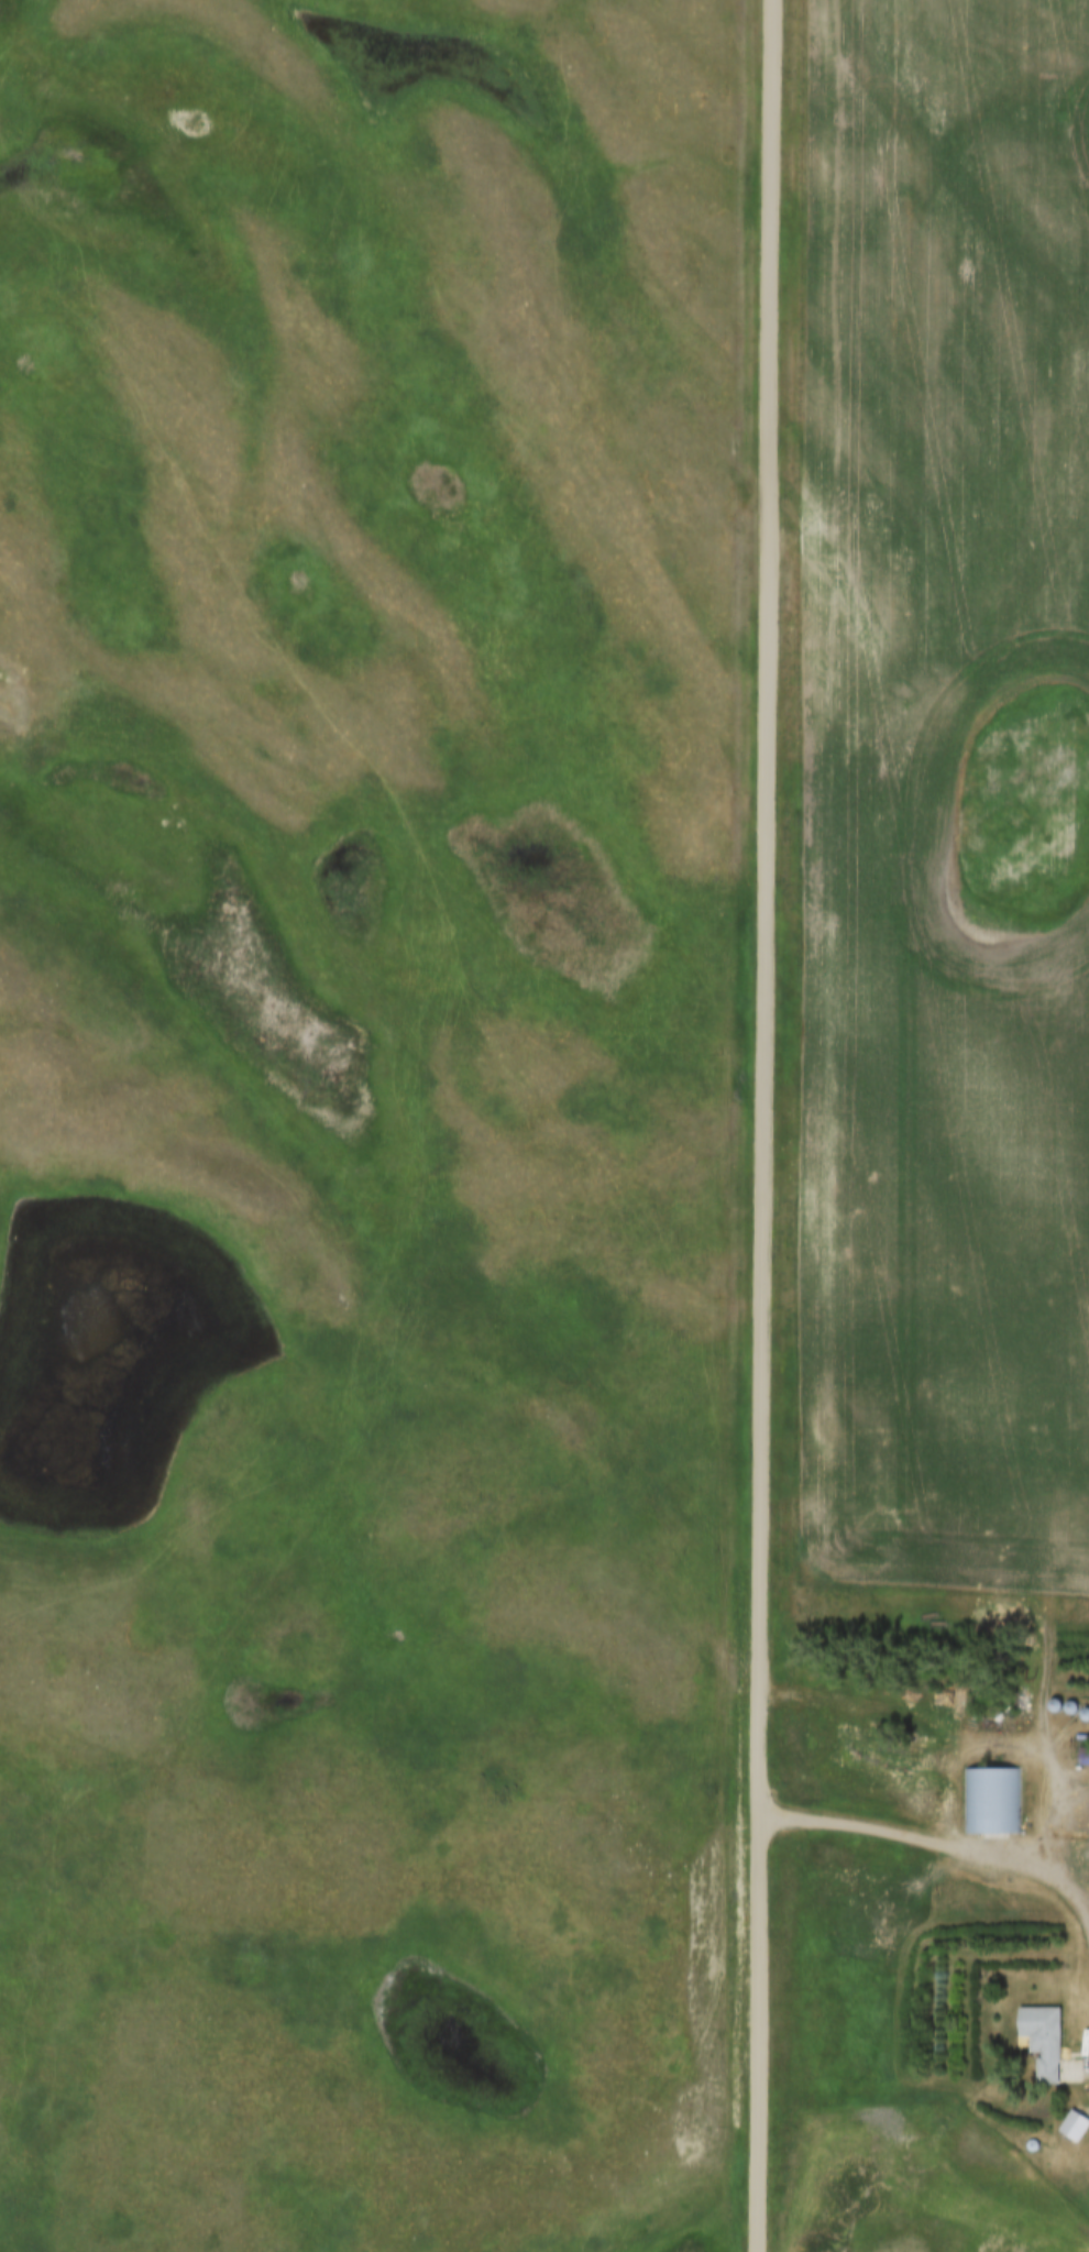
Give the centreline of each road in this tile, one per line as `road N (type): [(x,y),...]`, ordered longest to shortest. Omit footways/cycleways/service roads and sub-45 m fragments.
road 1 (residential): [(763,2251),(778,0)]

